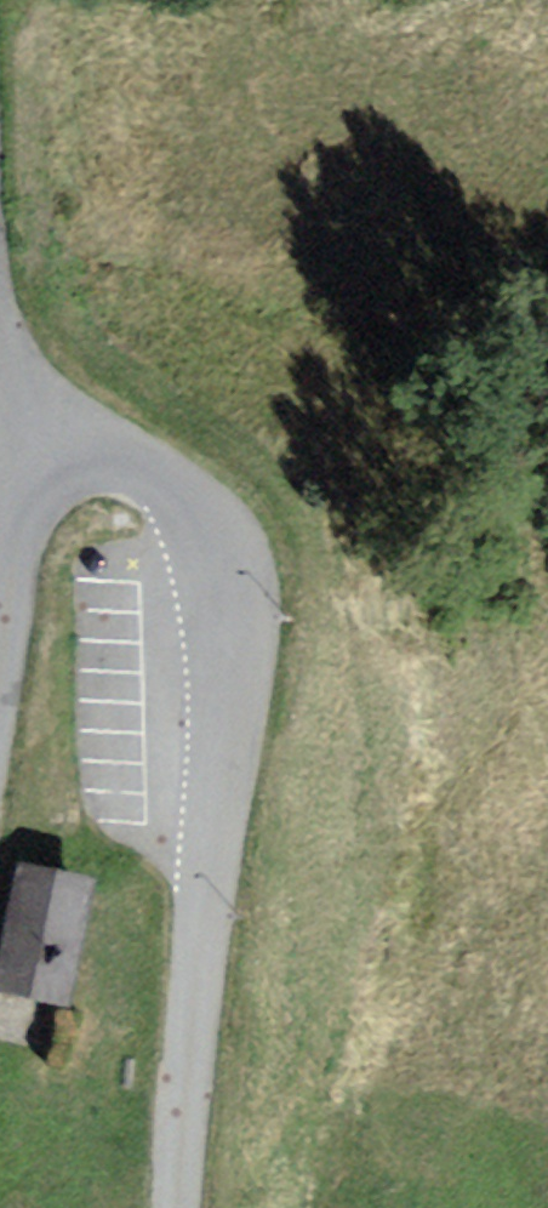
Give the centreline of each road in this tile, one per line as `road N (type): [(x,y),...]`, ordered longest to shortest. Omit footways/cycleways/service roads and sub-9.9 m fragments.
road 1 (unclassified): [(173,1207),(212,815),(221,668),(216,577),(207,541),(168,487),(93,456),(48,464)]
road 2 (unclassified): [(48,464),(31,482),(16,521),(0,661)]

